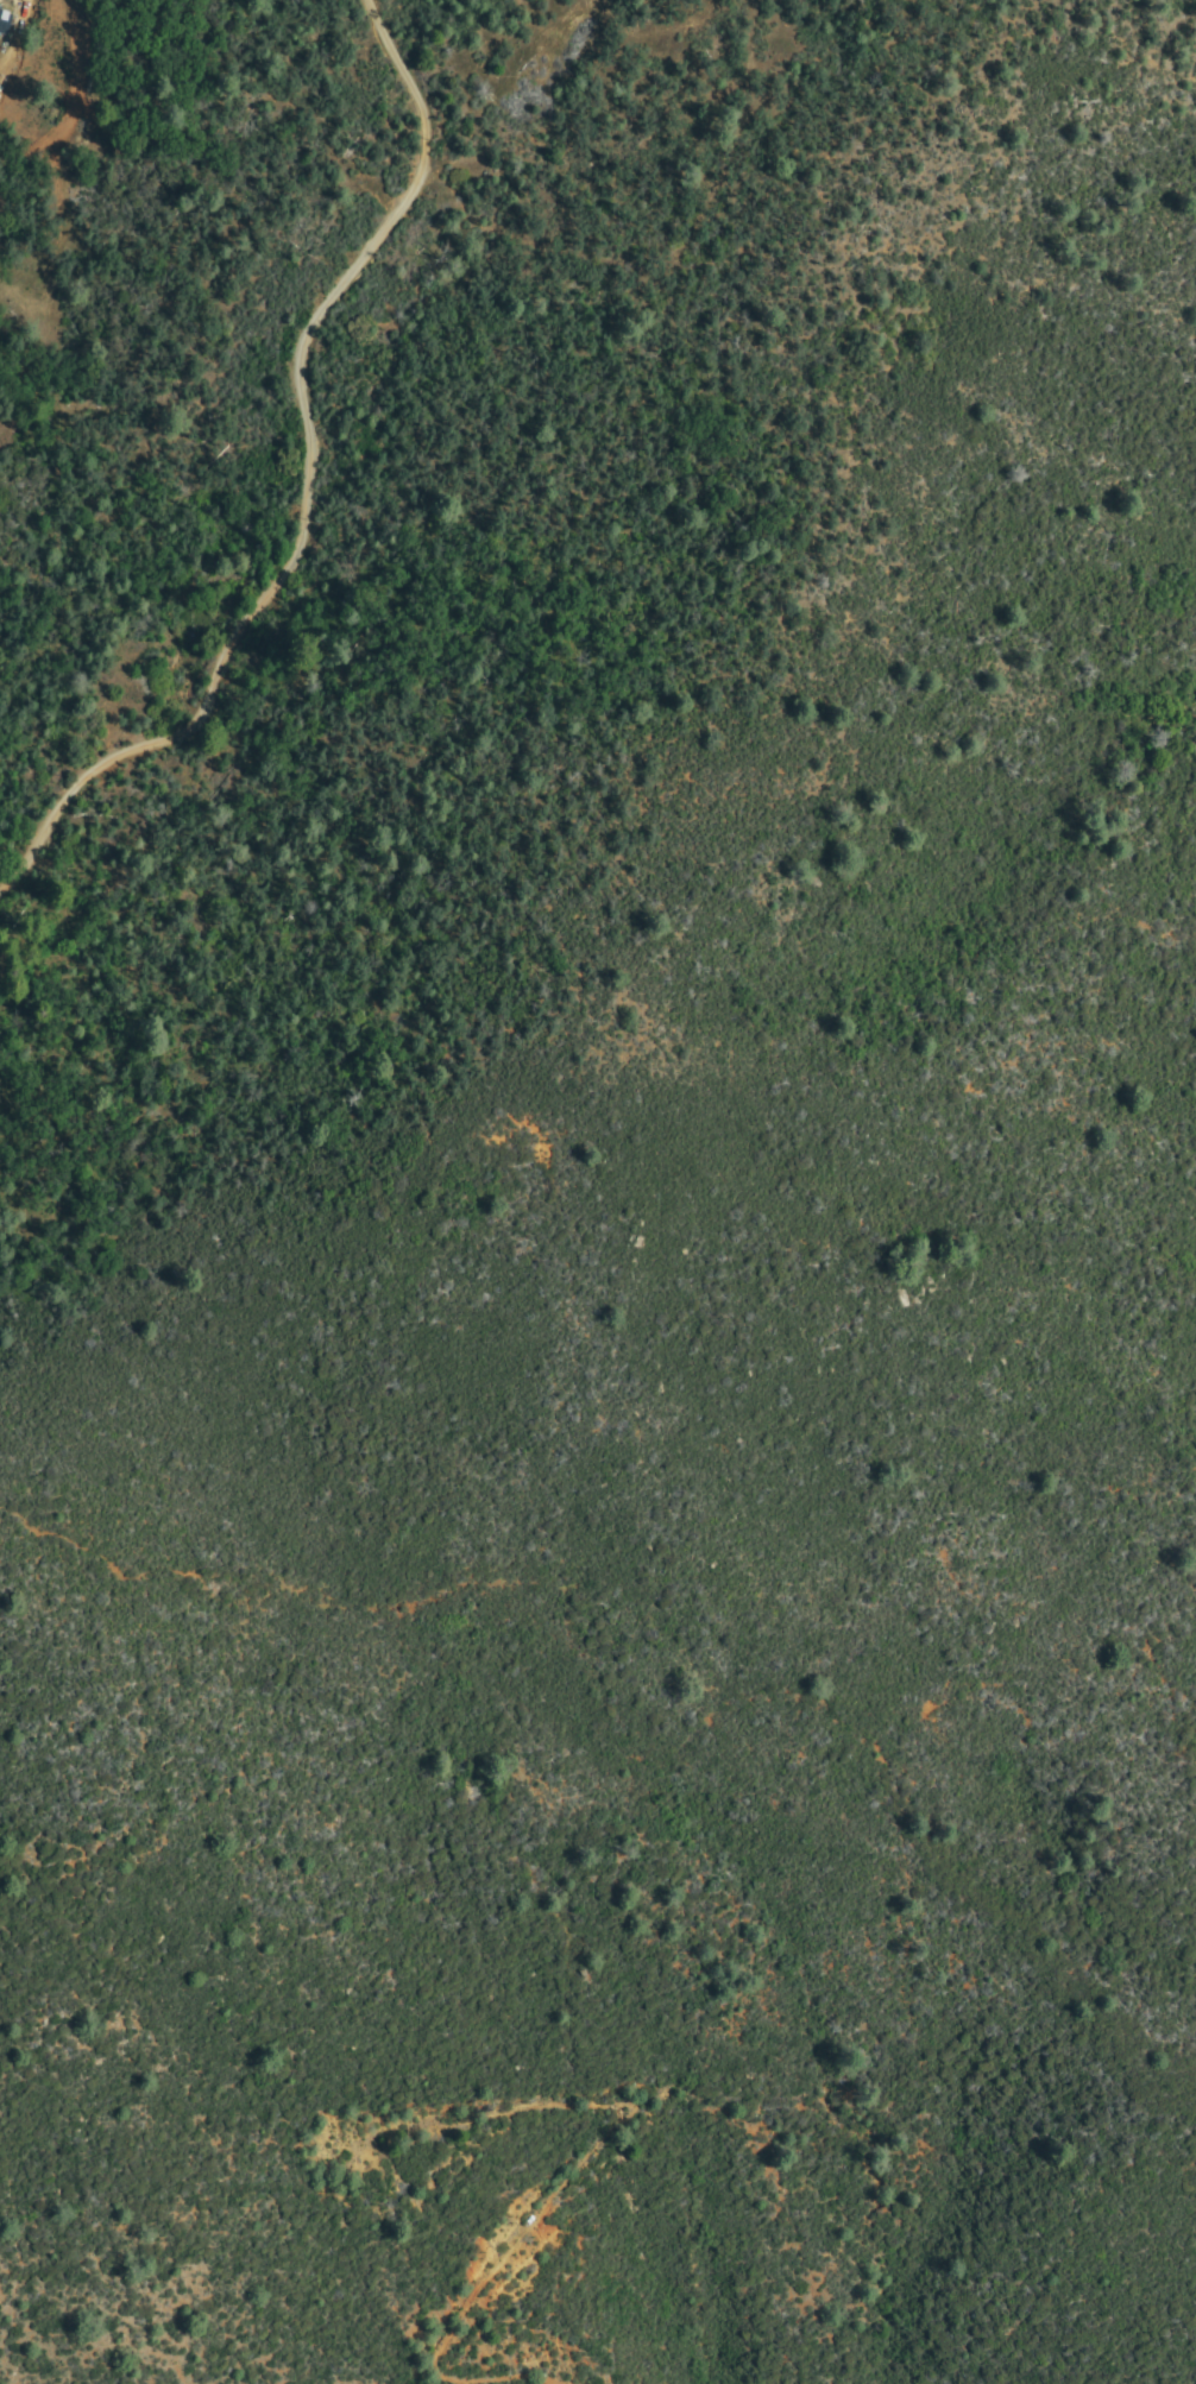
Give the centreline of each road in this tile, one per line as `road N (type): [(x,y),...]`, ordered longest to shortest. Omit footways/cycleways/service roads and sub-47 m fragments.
road 1 (residential): [(0,860),(25,833),(44,790),(90,750),(164,718),(197,686),(202,648),(287,530),(306,423),(288,380),(294,338),(417,157),(421,120),(362,0)]

